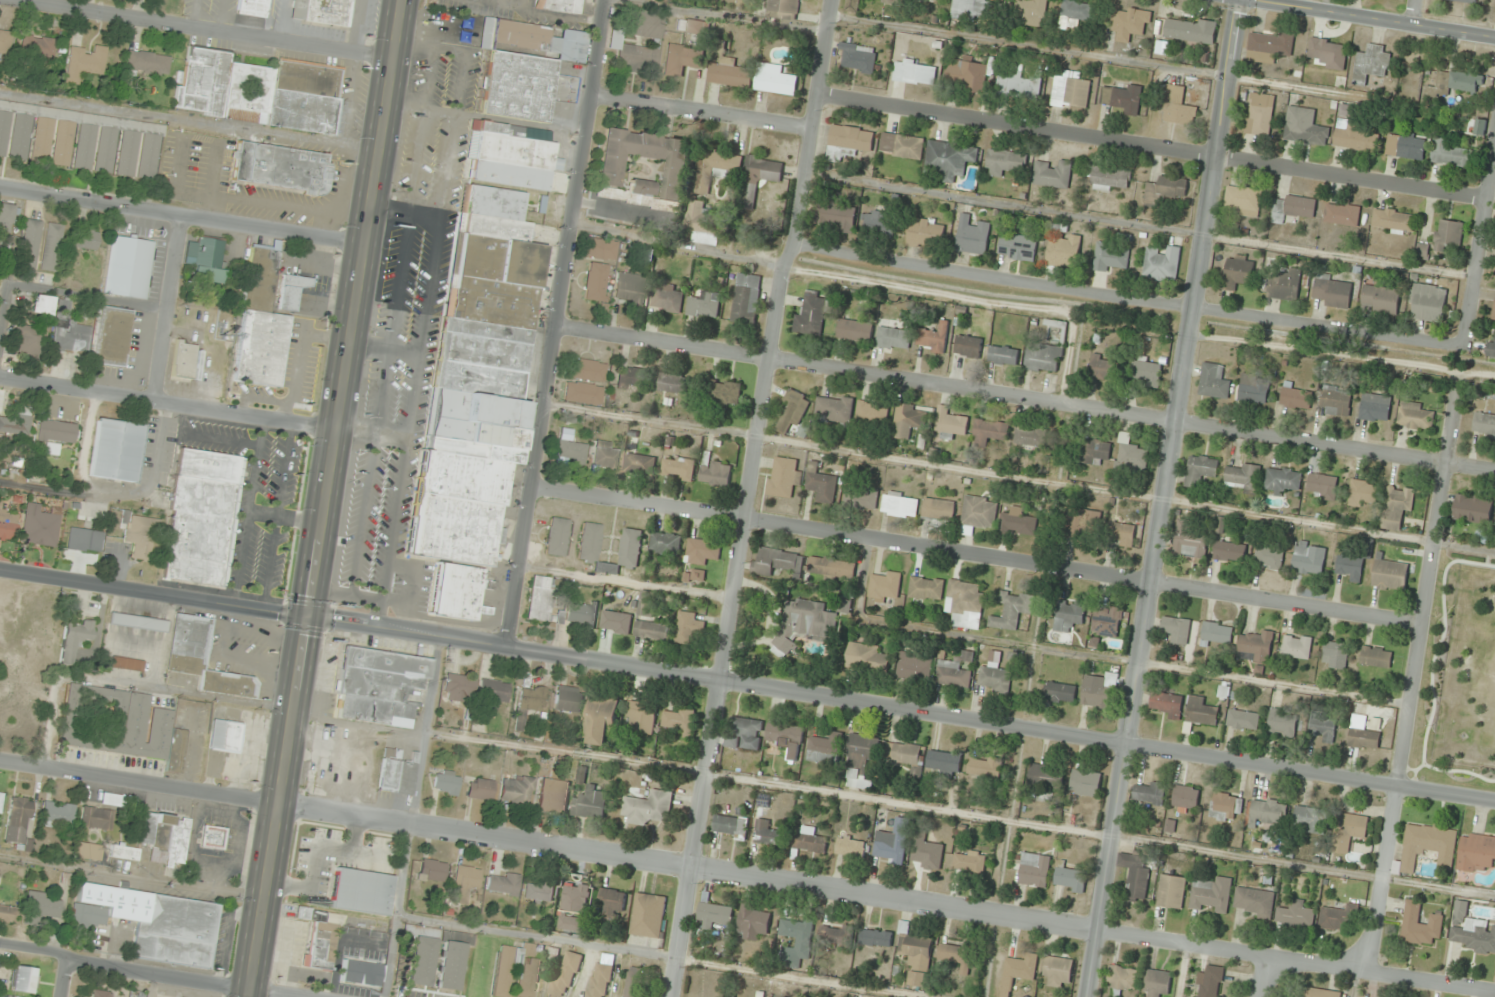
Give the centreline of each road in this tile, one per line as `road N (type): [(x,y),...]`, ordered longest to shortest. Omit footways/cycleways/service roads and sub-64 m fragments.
road 1 (tertiary): [(1494,802),(0,570)]
road 2 (residential): [(1494,991),(0,760)]
road 3 (residential): [(673,996),(781,268),(792,245),(833,0)]
road 4 (tertiary): [(1239,0),(1083,996)]
road 5 (primary): [(247,996),(401,0)]
road 6 (residential): [(1494,471),(555,325)]
road 7 (residential): [(1464,349),(792,245),(576,201)]
road 8 (residential): [(1420,623),(531,486)]
road 9 (residential): [(1488,201),(816,93)]
road 10 (residential): [(505,645),(608,0)]
road 11 (residential): [(1367,972),(1455,385)]
road 12 (residential): [(392,57),(1,0)]
road 13 (residential): [(363,241),(0,188)]
road 14 (residential): [(334,430),(0,379)]
road 15 (residential): [(299,996),(0,945)]
road 16 (secondary): [(1494,38),(1257,0)]
road 17 (residential): [(809,128),(593,93)]
road 18 (residential): [(1464,349),(1494,152)]
road 19 (residential): [(157,402),(184,217)]

